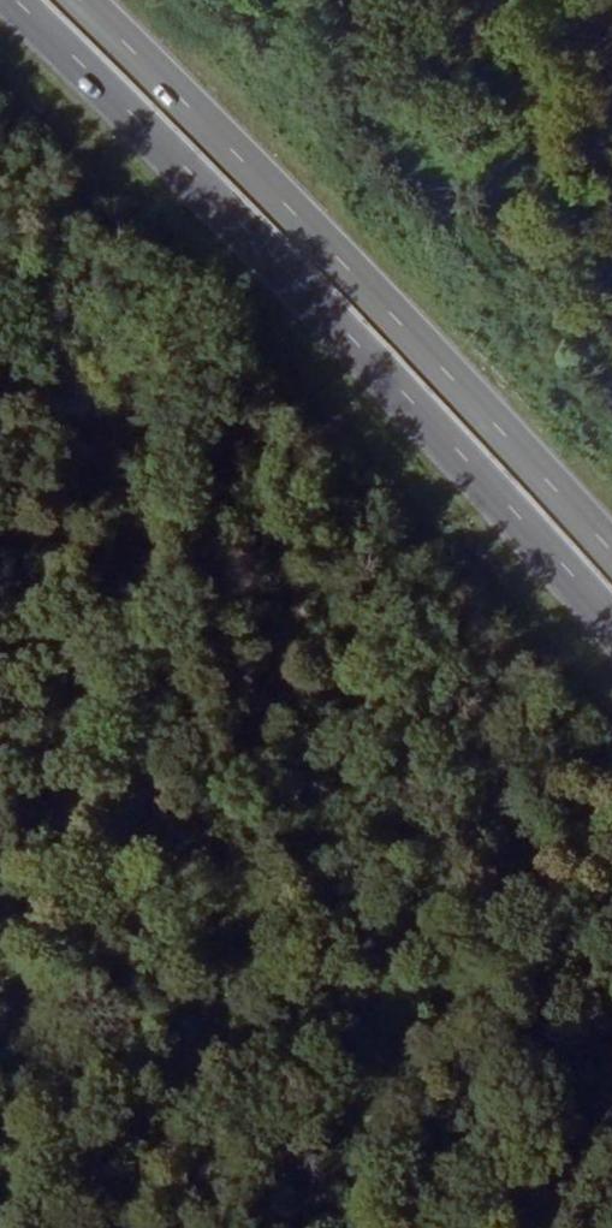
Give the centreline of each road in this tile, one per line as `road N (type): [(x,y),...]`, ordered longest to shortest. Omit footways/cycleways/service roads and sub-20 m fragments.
road 1 (trunk): [(4,0),(300,295),(611,639)]
road 2 (trunk): [(611,571),(332,263),(73,0)]

